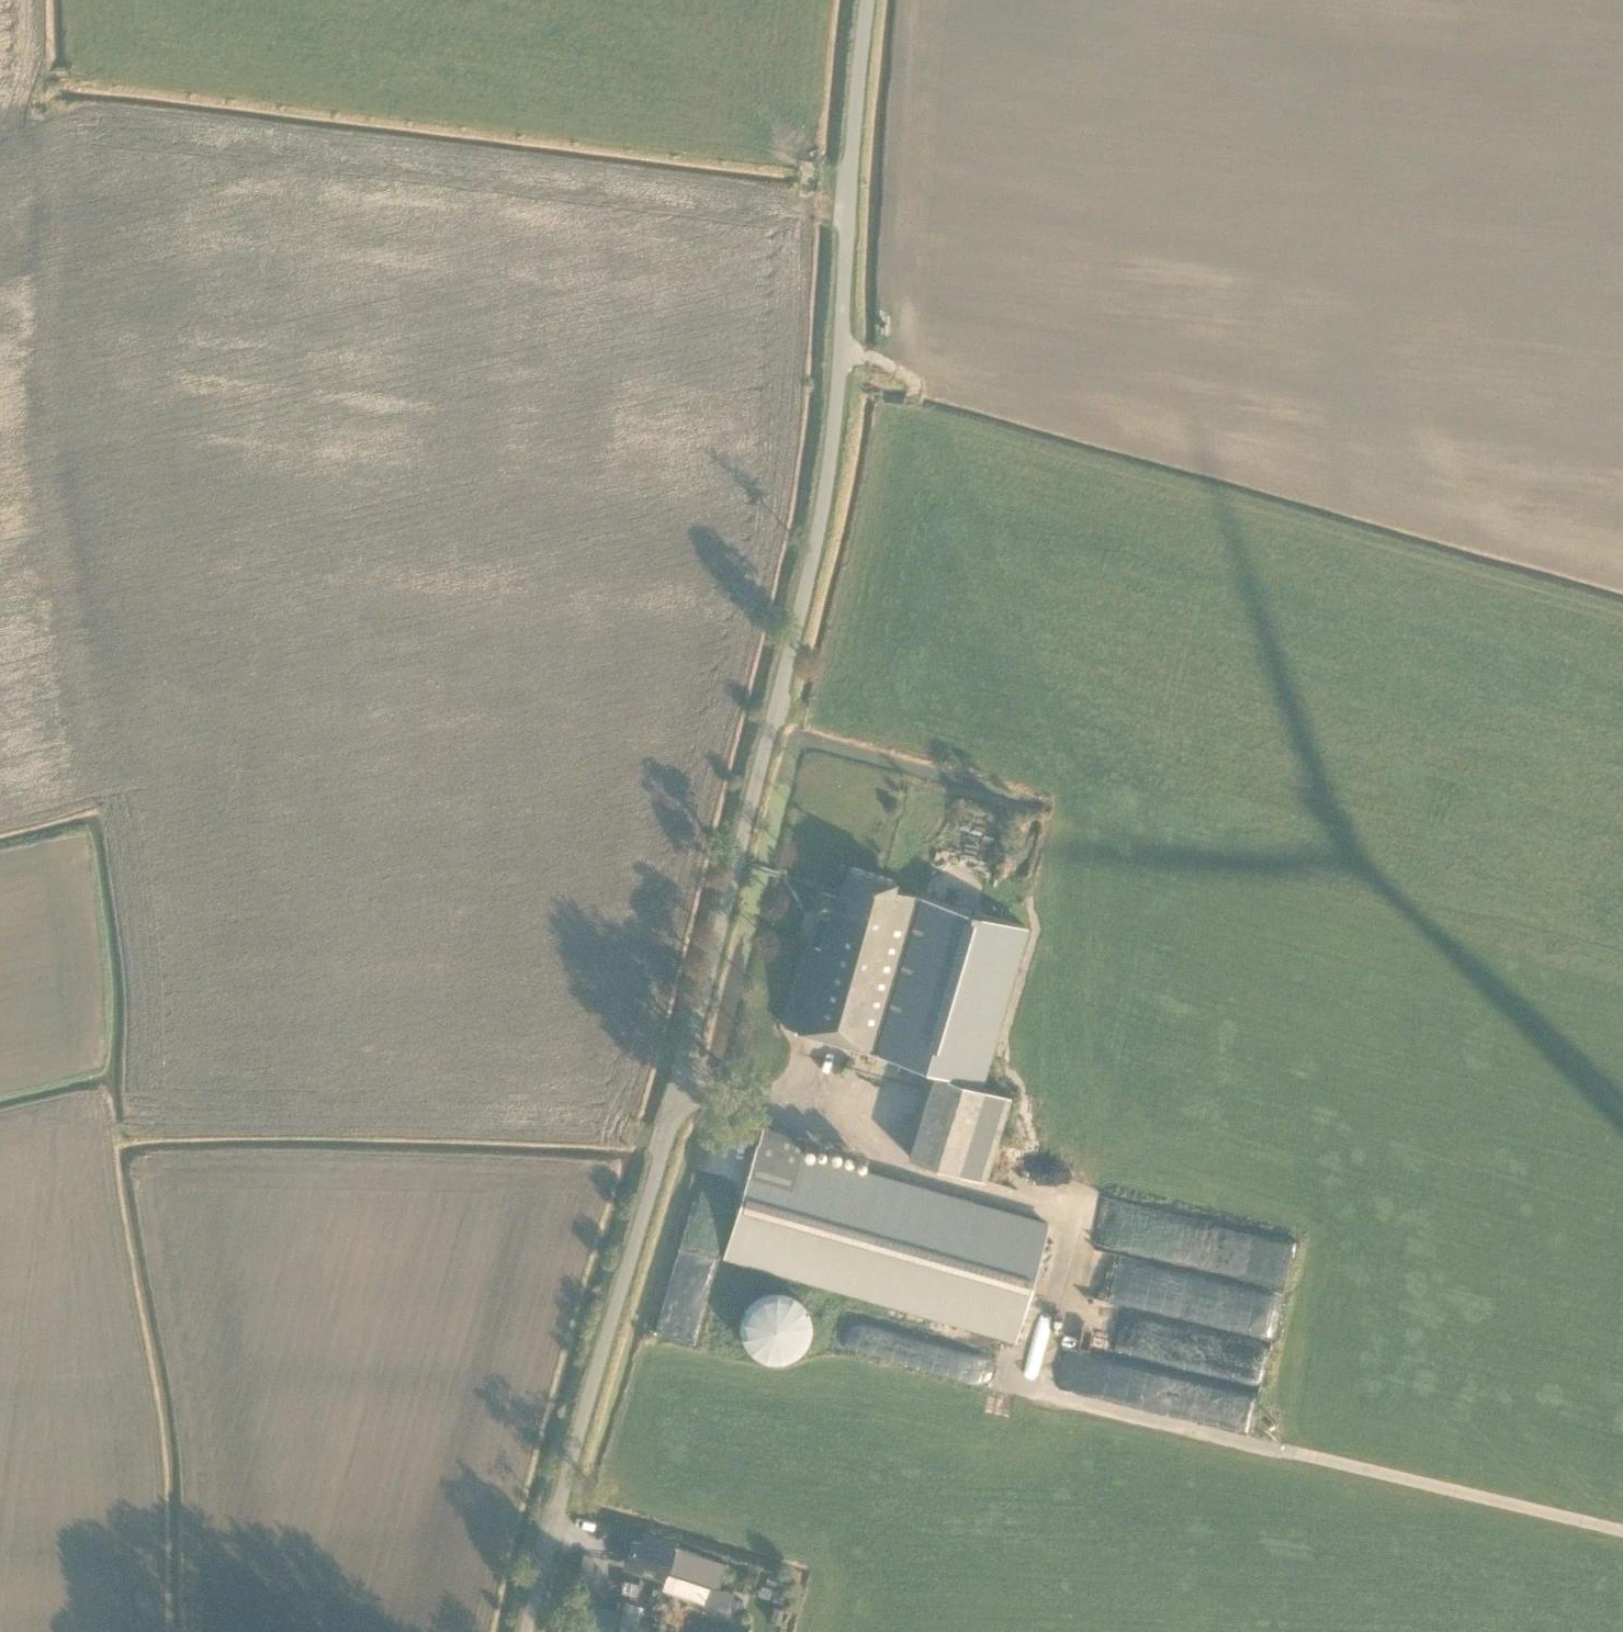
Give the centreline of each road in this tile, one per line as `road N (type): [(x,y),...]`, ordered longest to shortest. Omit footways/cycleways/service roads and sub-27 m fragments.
road 1 (unclassified): [(525,1631),(696,1021),(831,456),(871,0)]

